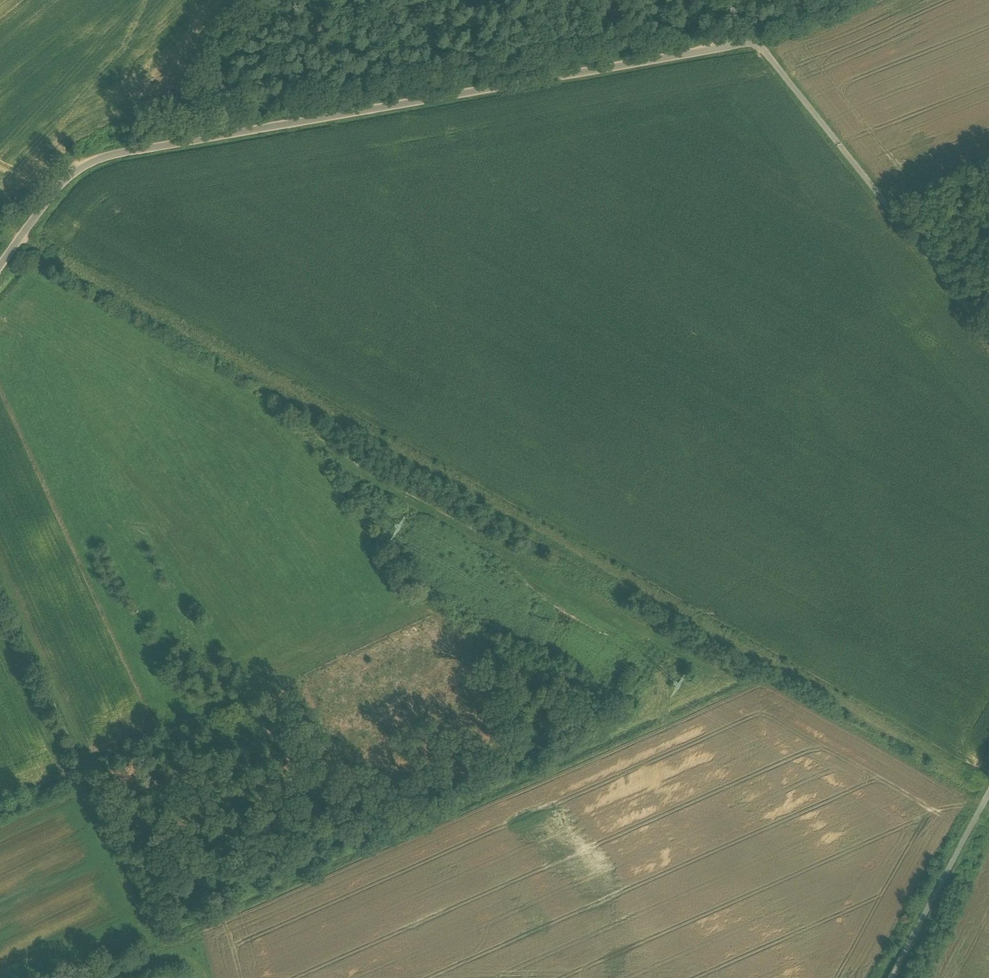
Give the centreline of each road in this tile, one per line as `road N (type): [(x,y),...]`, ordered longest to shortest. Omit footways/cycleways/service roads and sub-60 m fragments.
road 1 (unclassified): [(757,43),(100,158),(73,173),(0,268)]
road 2 (unclassified): [(988,332),(757,43)]

